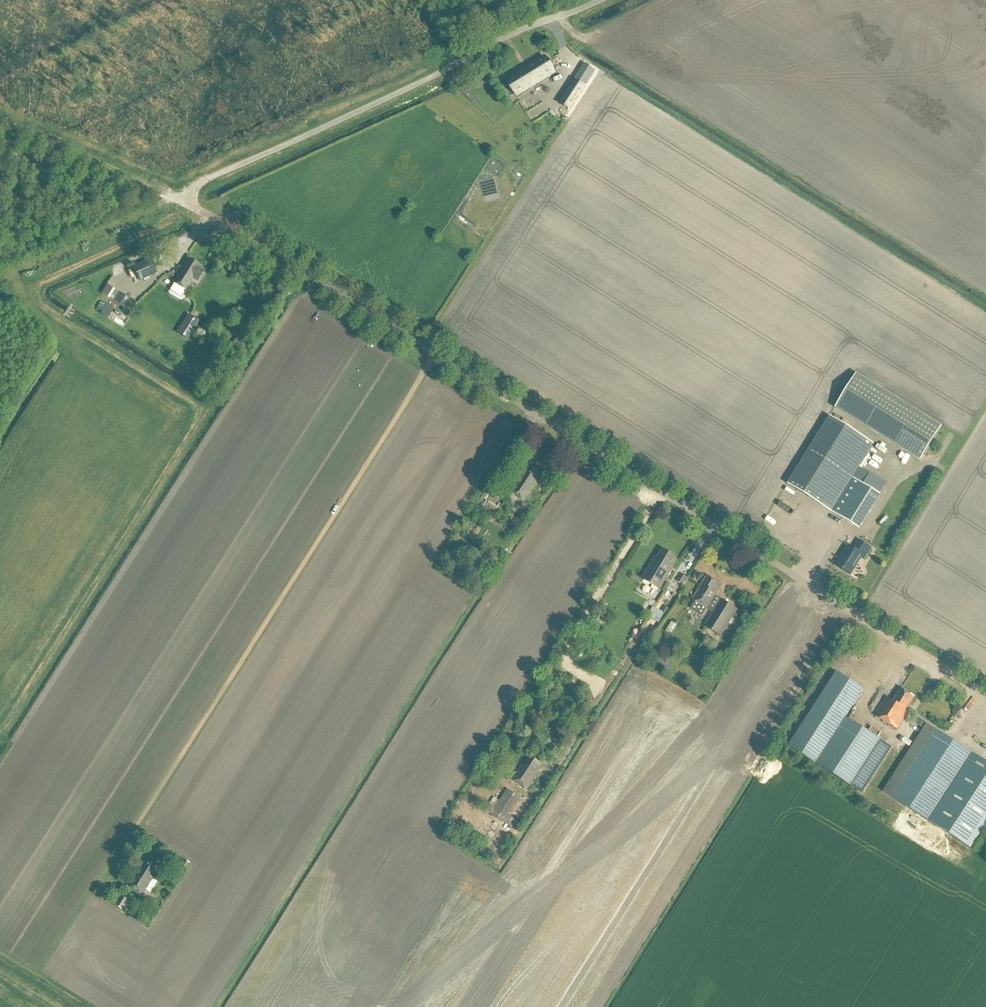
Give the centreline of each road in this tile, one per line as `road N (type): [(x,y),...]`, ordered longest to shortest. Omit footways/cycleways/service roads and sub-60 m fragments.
road 1 (unclassified): [(985,696),(250,235),(178,200)]
road 2 (track): [(190,207),(175,222),(36,288),(44,309),(195,403),(200,416),(0,734)]
road 3 (track): [(437,352),(134,832)]
road 4 (track): [(178,200),(0,119)]

